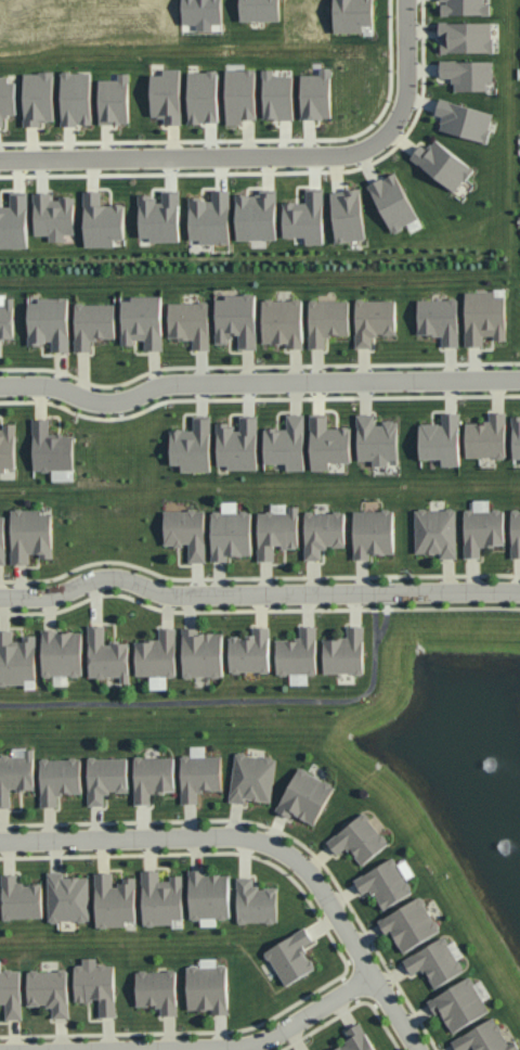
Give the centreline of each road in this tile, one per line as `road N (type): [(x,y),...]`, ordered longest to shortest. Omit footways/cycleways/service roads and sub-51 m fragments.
road 1 (residential): [(519,380),(161,384),(103,404),(47,385),(0,386)]
road 2 (residential): [(519,597),(192,600),(102,579),(52,598),(0,599)]
road 3 (residential): [(384,132),(354,151),(314,154),(0,159)]
road 4 (residential): [(0,839),(240,836),(310,870)]
road 5 (residential): [(422,1049),(310,870)]
road 6 (residential): [(369,975),(256,1047),(225,1049)]
road 7 (residential): [(405,0),(402,103),(384,132)]

